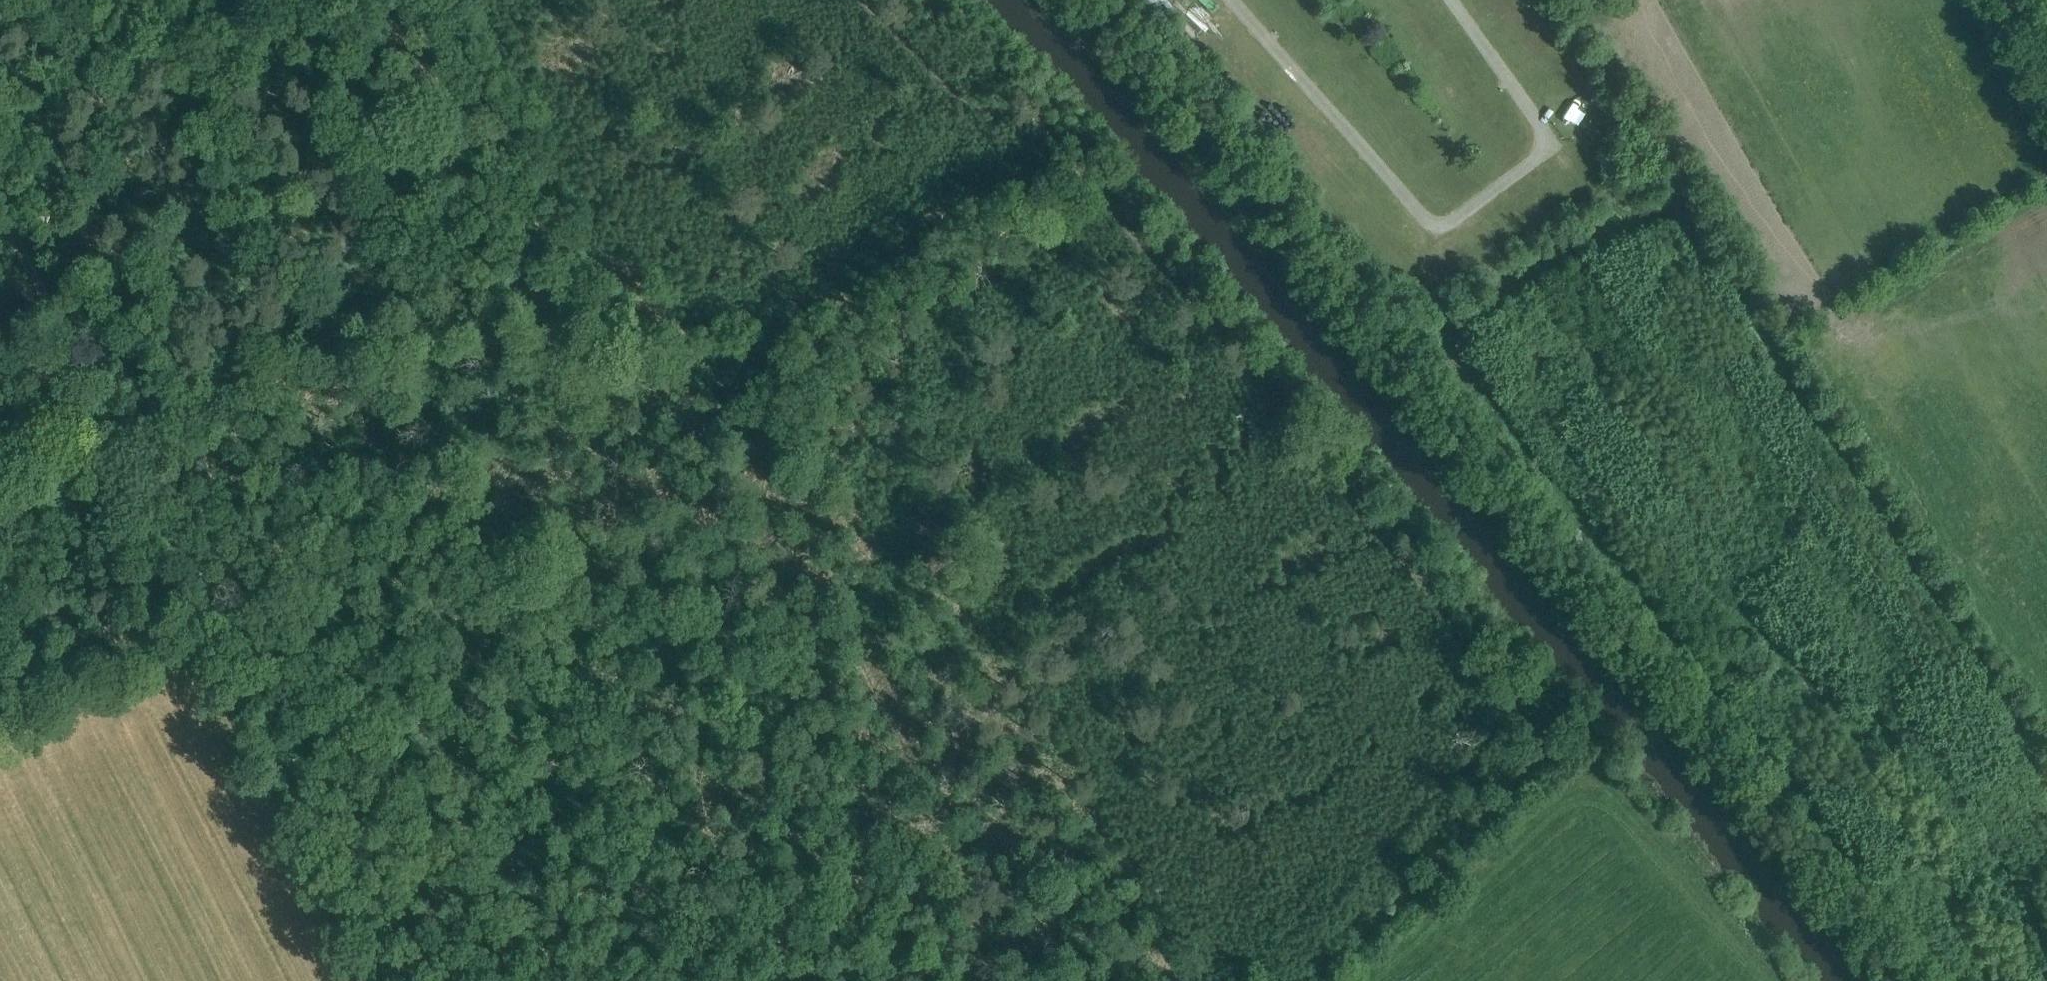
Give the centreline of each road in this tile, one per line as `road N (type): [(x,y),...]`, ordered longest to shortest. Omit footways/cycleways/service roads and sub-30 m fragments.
road 1 (track): [(0,490),(113,438),(0,209)]

